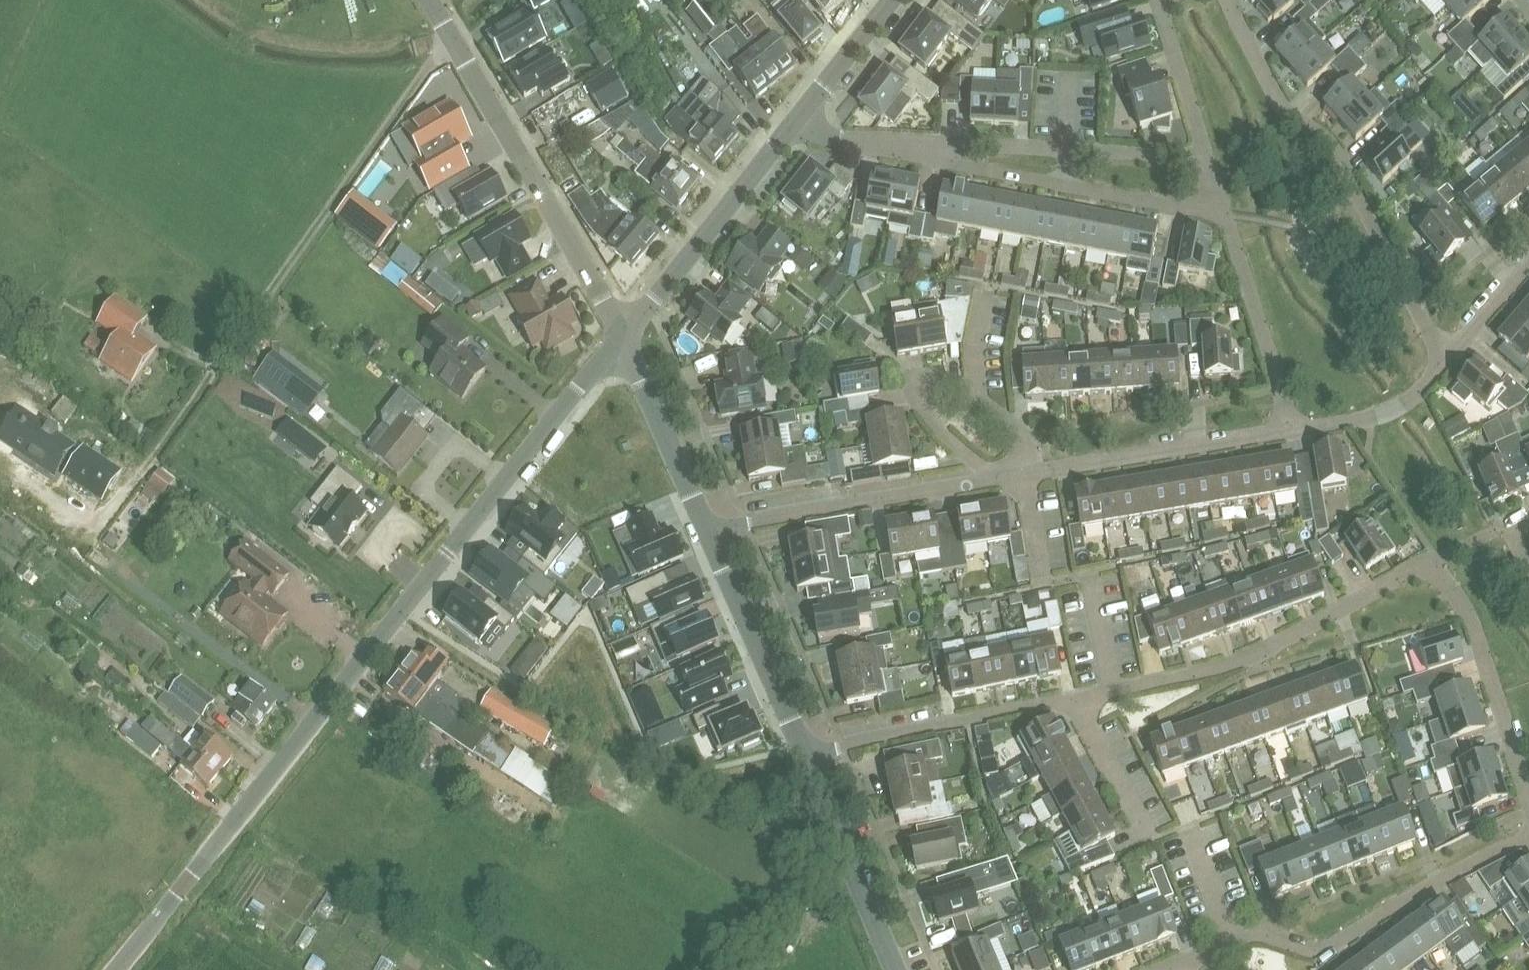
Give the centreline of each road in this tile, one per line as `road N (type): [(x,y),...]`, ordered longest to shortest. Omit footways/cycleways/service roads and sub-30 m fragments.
road 1 (residential): [(187,882),(623,342)]
road 2 (residential): [(1441,365),(1331,147),(1280,109),(1224,0)]
road 3 (residential): [(840,145),(874,172),(1228,235)]
road 4 (residential): [(1069,703),(1221,672),(1426,565)]
road 5 (residential): [(601,303),(428,0)]
road 6 (residential): [(1231,940),(1270,938),(1324,955),(1461,869),(1528,836)]
road 7 (residential): [(706,529),(995,477)]
road 8 (residential): [(804,765),(1069,703)]
road 9 (residential): [(623,342),(791,128)]
road 10 (residential): [(1528,800),(1465,617),(1426,565)]
road 11 (residential): [(804,765),(706,529)]
road 12 (residential): [(1042,473),(1290,438)]
road 13 (residential): [(1065,152),(840,145)]
road 14 (residential): [(891,969),(804,765)]
road 15 (residential): [(1290,438),(1228,235)]
road 16 (residential): [(706,529),(623,342)]
road 17 (residential): [(995,477),(923,417),(917,402),(921,386),(936,382),(976,402)]
road 18 (residential): [(1290,438),(1382,419),(1414,401),(1441,365)]
road 19 (residential): [(791,128),(888,0)]
road 20 (residential): [(1140,839),(1069,703)]
road 21 (residential): [(1204,158),(1159,13)]
road 22 (residential): [(1204,158),(1065,152)]
road 23 (residential): [(1441,365),(1528,264)]

